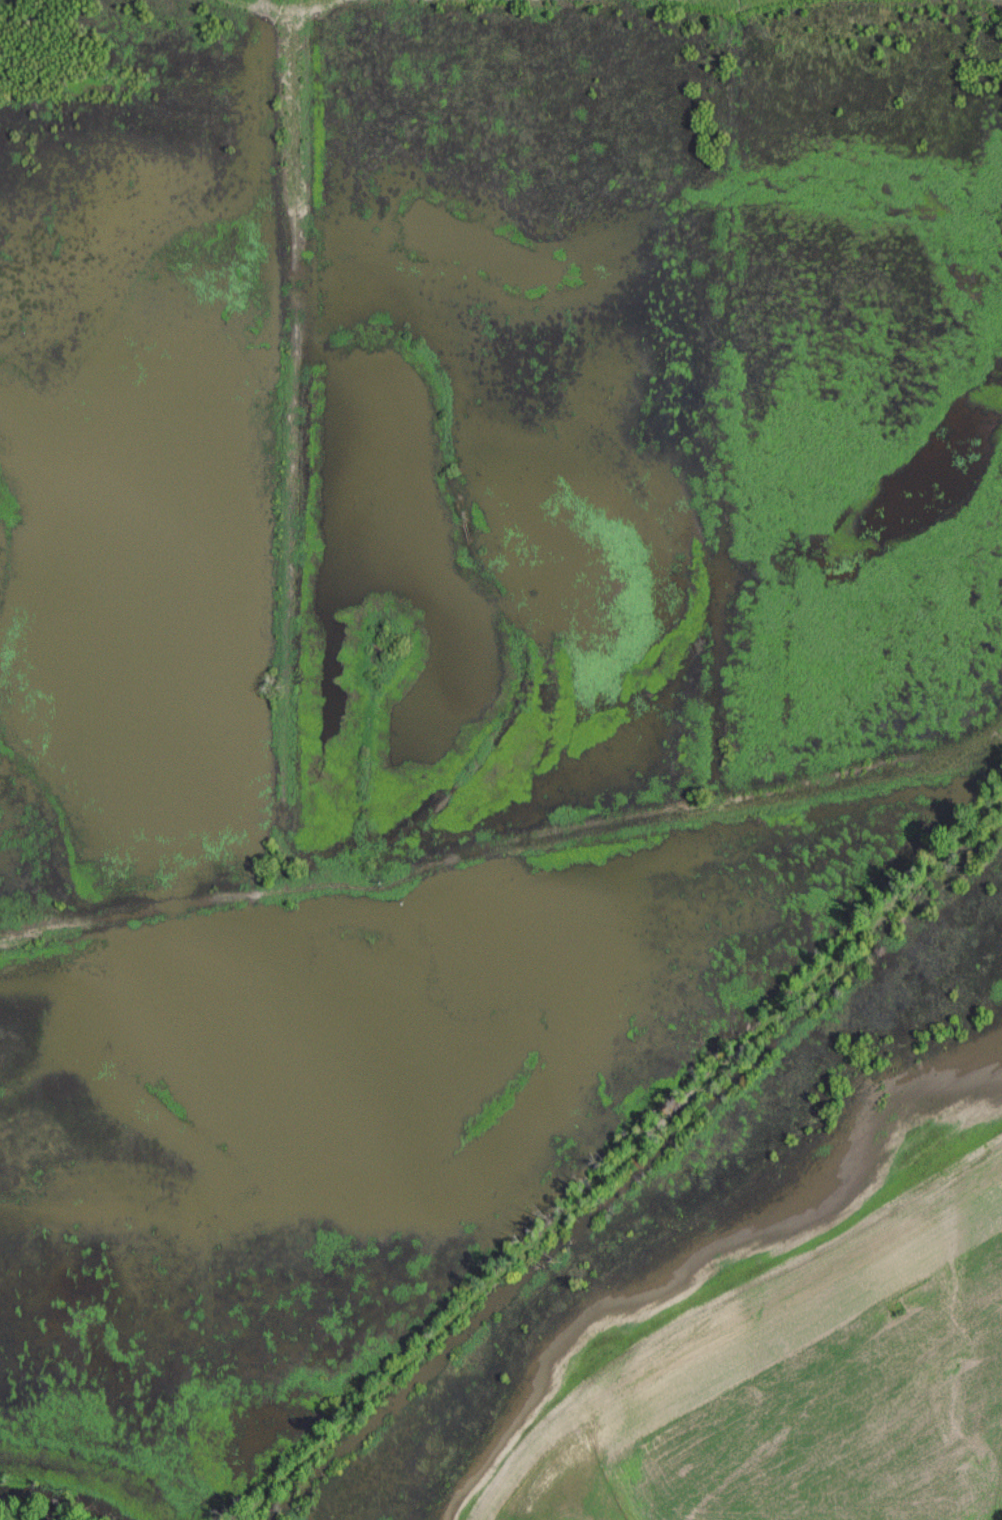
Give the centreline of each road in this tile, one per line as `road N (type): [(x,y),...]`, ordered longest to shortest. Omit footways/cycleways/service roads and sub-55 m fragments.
road 1 (residential): [(1001,762),(470,860),(388,887),(367,888),(284,847),(299,336),(293,0)]
road 2 (residential): [(367,888),(194,908),(0,946)]

